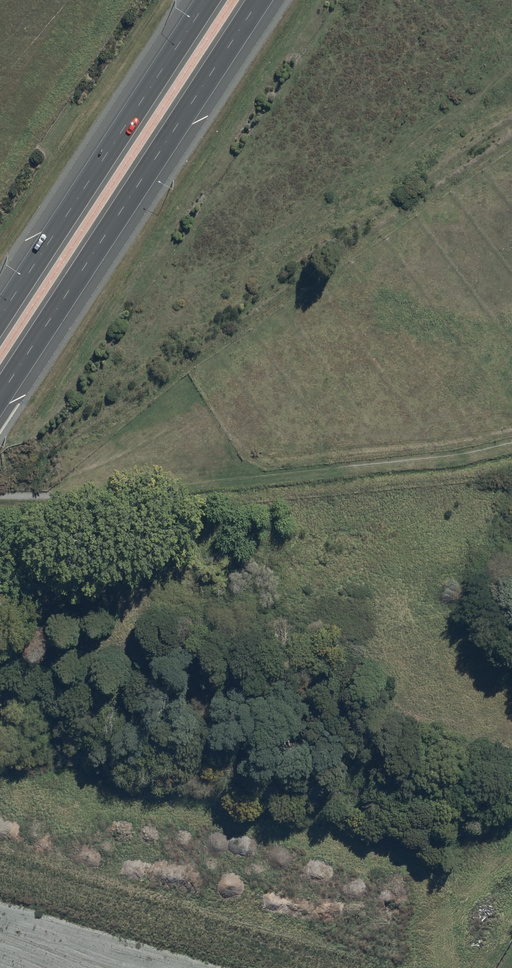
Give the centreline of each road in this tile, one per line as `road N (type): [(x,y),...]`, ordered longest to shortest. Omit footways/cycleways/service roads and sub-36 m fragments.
road 1 (motorway): [(259,0),(0,394)]
road 2 (unknown): [(445,947),(0,797)]
road 3 (motorway): [(0,315),(208,0)]
road 4 (unknown): [(511,705),(233,606)]
road 5 (unknown): [(442,967),(445,947),(511,831)]

